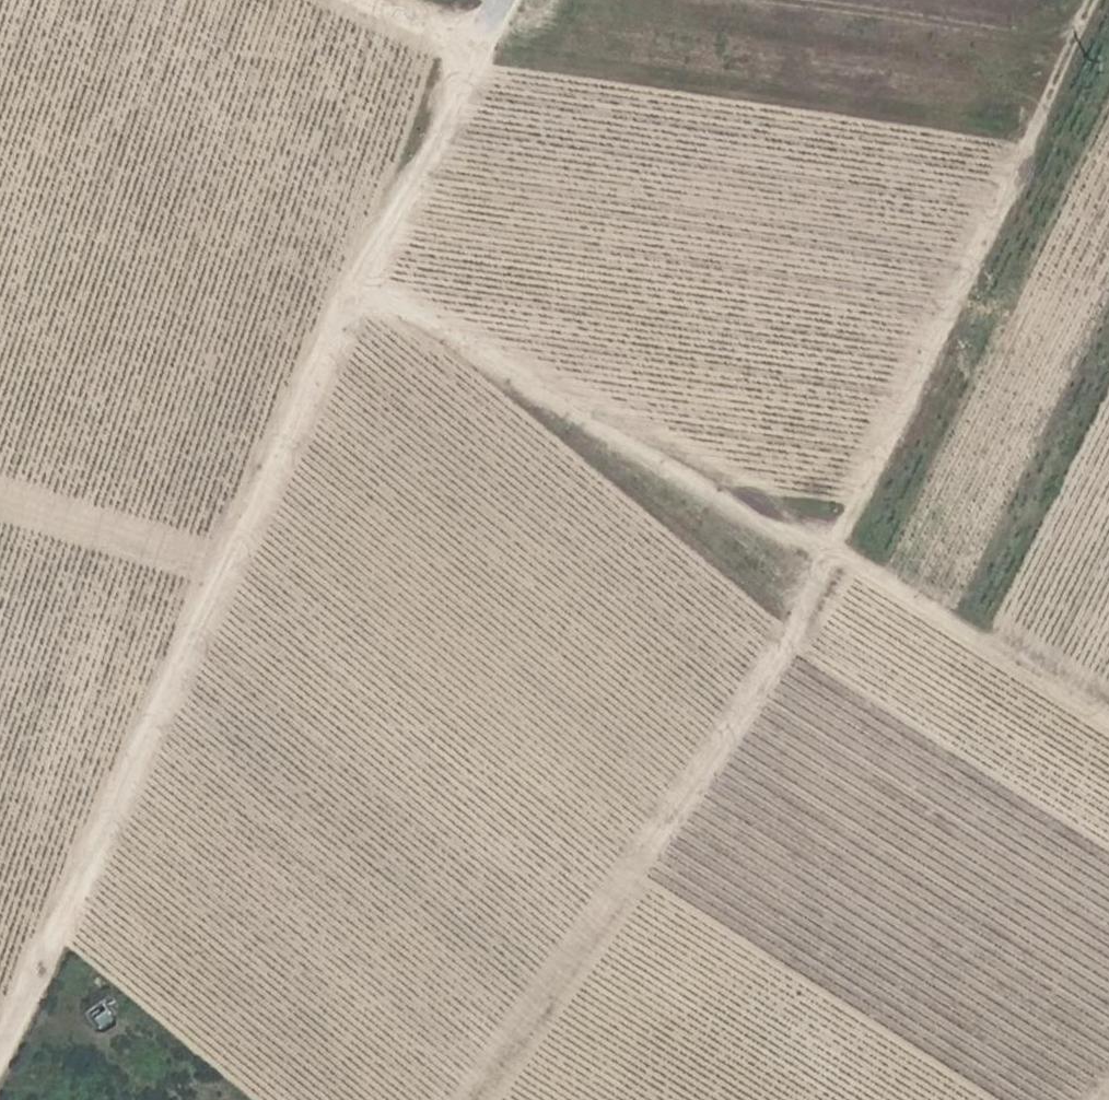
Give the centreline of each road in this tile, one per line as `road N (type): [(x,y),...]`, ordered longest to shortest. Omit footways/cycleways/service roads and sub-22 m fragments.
road 1 (track): [(487,25),(59,972),(0,1067)]
road 2 (track): [(1094,0),(880,459)]

